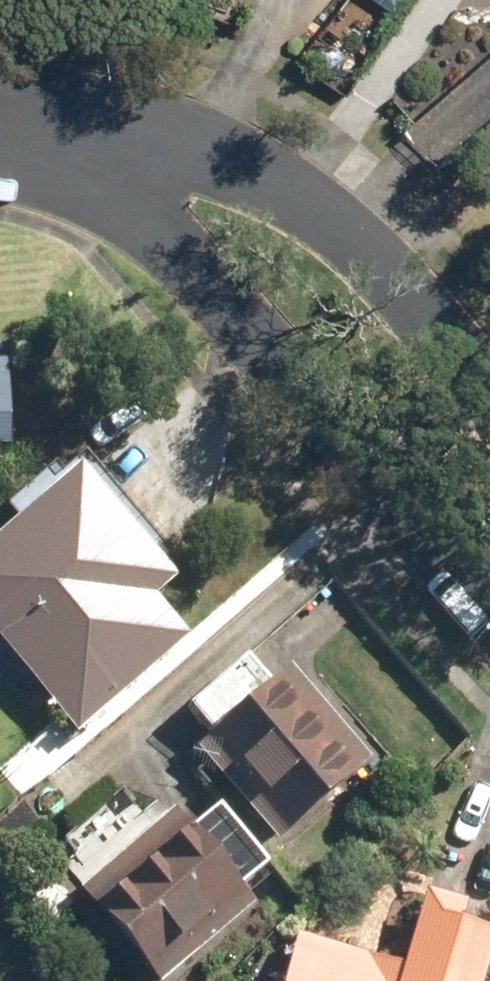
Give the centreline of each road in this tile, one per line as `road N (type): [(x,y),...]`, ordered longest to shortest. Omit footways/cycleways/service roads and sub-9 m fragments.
road 1 (residential): [(489,606),(417,535),(105,147)]
road 2 (residential): [(105,147),(246,178),(426,308),(489,387)]

